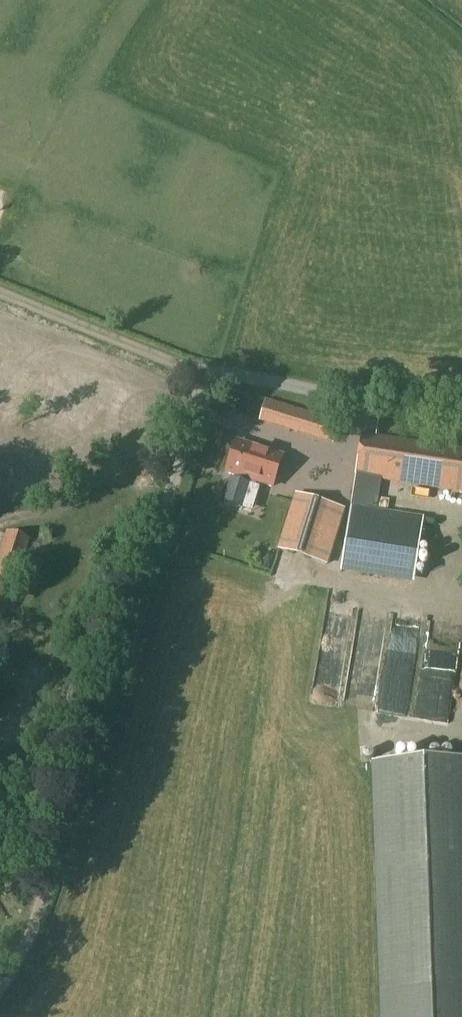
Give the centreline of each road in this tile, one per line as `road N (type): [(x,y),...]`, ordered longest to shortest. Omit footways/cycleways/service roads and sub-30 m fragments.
road 1 (track): [(212,369),(37,930),(0,988)]
road 2 (track): [(461,406),(212,369)]
road 3 (track): [(212,369),(0,283)]

